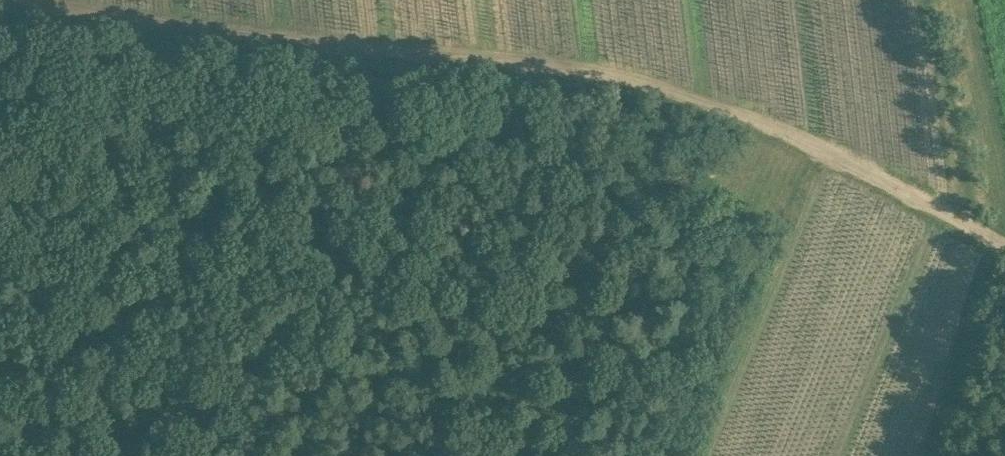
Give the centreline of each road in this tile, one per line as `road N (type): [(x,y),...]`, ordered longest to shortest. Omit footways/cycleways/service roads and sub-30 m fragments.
road 1 (track): [(942,455),(981,290),(1000,248),(939,209),(667,90),(567,67),(246,39),(47,0)]

